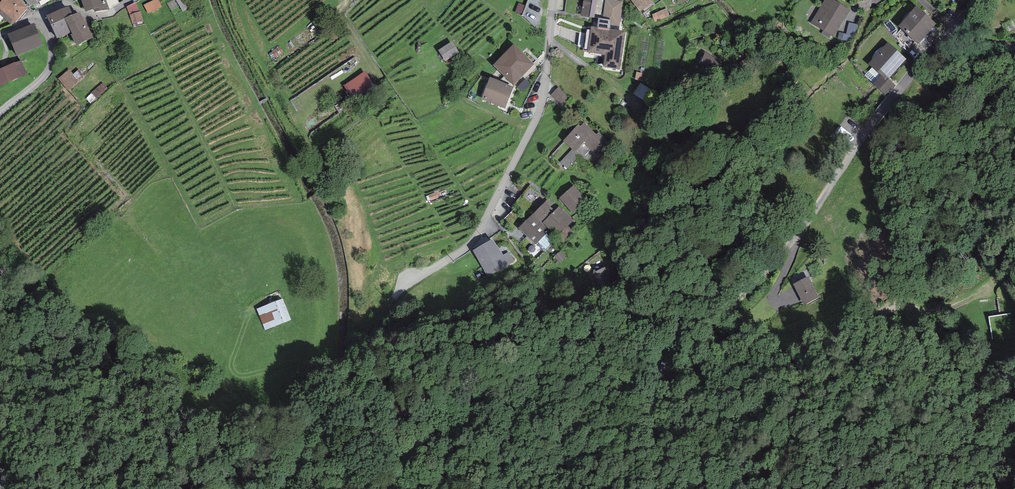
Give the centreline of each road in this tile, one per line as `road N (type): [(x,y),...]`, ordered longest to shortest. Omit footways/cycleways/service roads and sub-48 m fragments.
road 1 (track): [(992,288),(949,308),(897,307),(804,352),(668,375),(667,365),(702,344),(793,240)]
road 2 (track): [(396,292),(362,359),(310,374),(275,427),(167,420),(0,428)]
road 3 (residential): [(554,0),(541,105),(486,216),(461,251),(396,292)]
road 4 (residential): [(983,0),(872,122),(793,240)]
road 5 (residential): [(0,106),(39,79),(50,49),(39,18),(0,32)]

